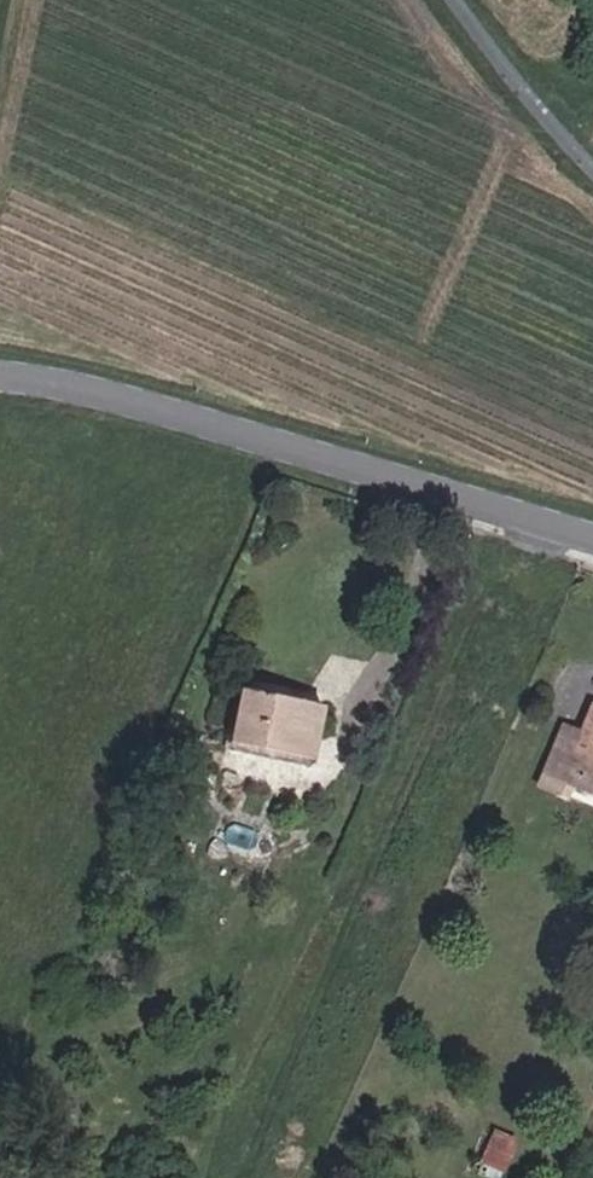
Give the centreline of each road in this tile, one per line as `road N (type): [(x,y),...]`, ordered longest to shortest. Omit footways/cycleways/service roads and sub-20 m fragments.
road 1 (tertiary): [(0,376),(56,382),(387,473),(592,538)]
road 2 (unclassified): [(464,0),(592,161)]

